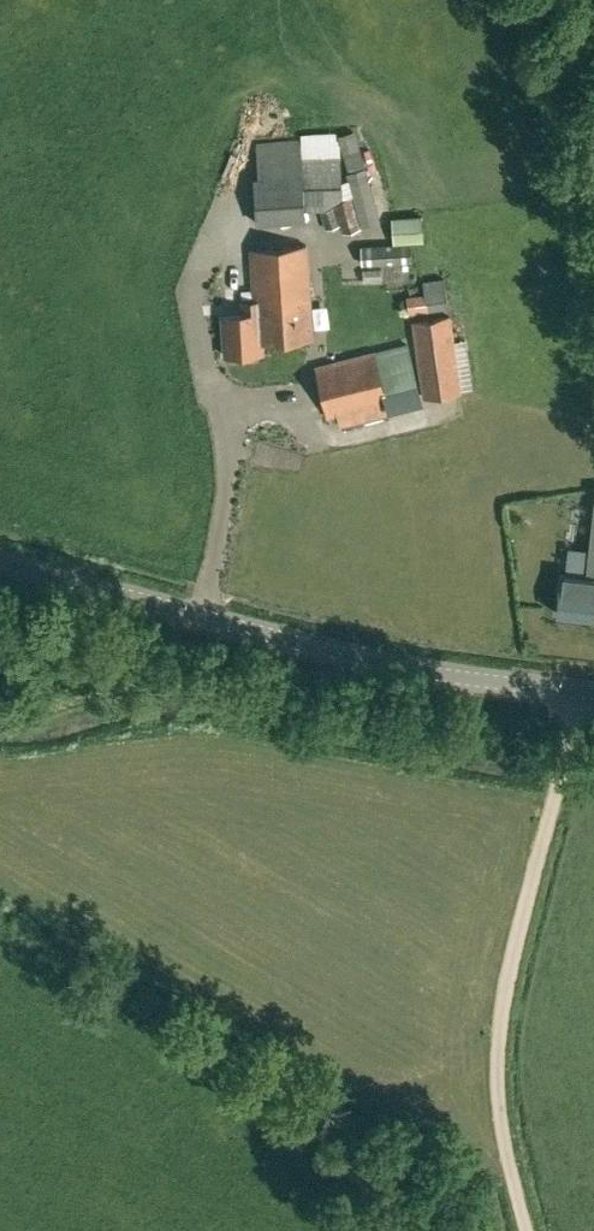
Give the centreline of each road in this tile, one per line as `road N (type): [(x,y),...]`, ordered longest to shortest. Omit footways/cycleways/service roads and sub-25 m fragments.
road 1 (tertiary): [(593,695),(430,668),(0,559)]
road 2 (track): [(577,693),(498,1035),(496,1081),(528,1230)]

